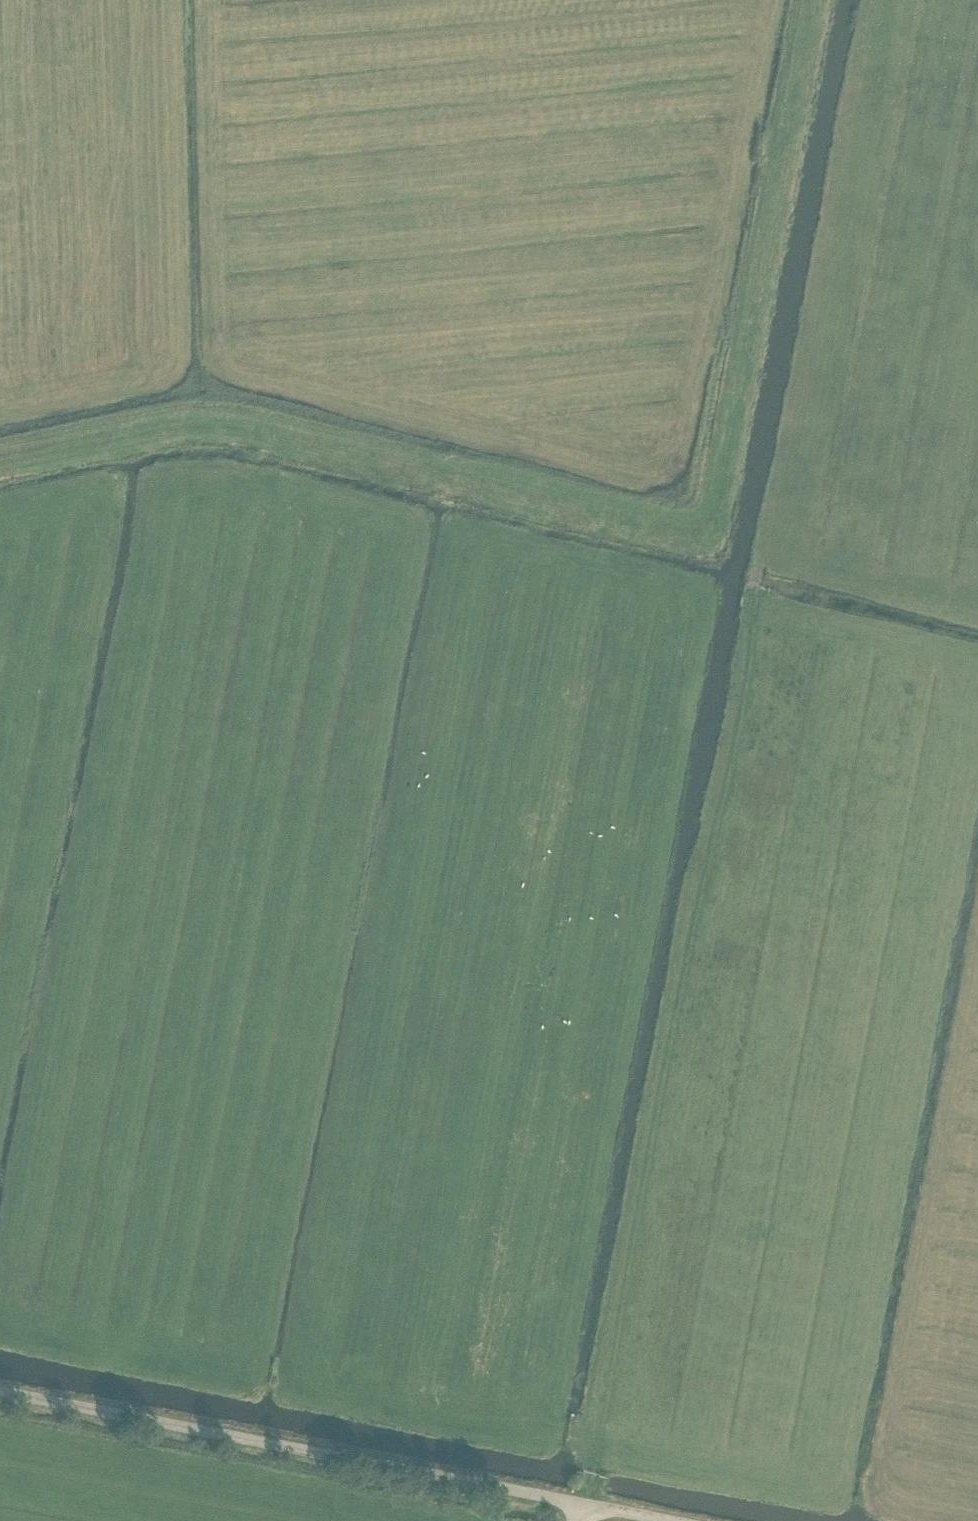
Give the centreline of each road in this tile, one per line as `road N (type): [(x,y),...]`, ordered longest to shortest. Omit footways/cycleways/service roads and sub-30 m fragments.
road 1 (unclassified): [(578,1503),(0,1392)]

